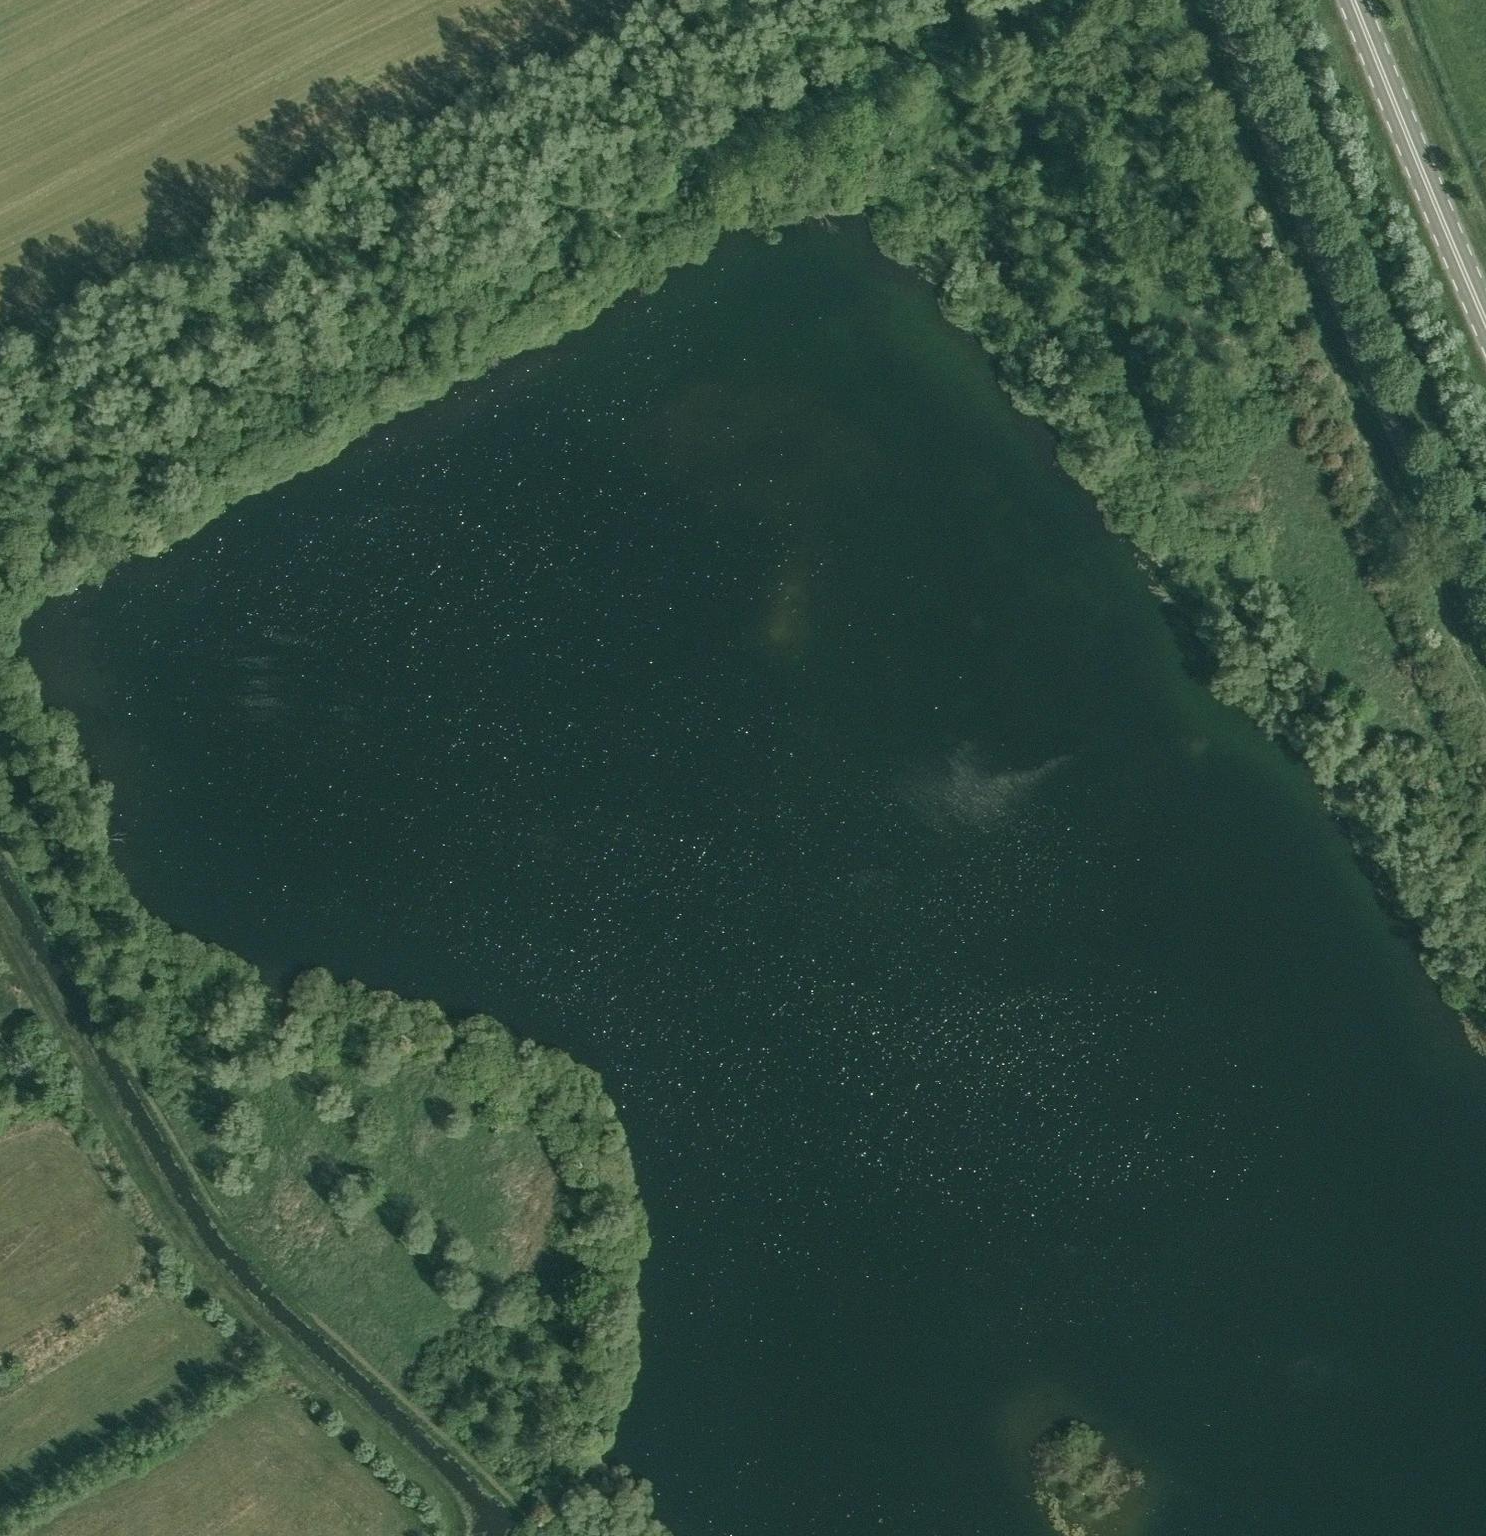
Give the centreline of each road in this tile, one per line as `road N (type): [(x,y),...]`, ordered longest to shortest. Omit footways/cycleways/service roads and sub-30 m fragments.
road 1 (unclassified): [(1485,635),(1222,0)]
road 2 (primary): [(1354,0),(1485,318)]

